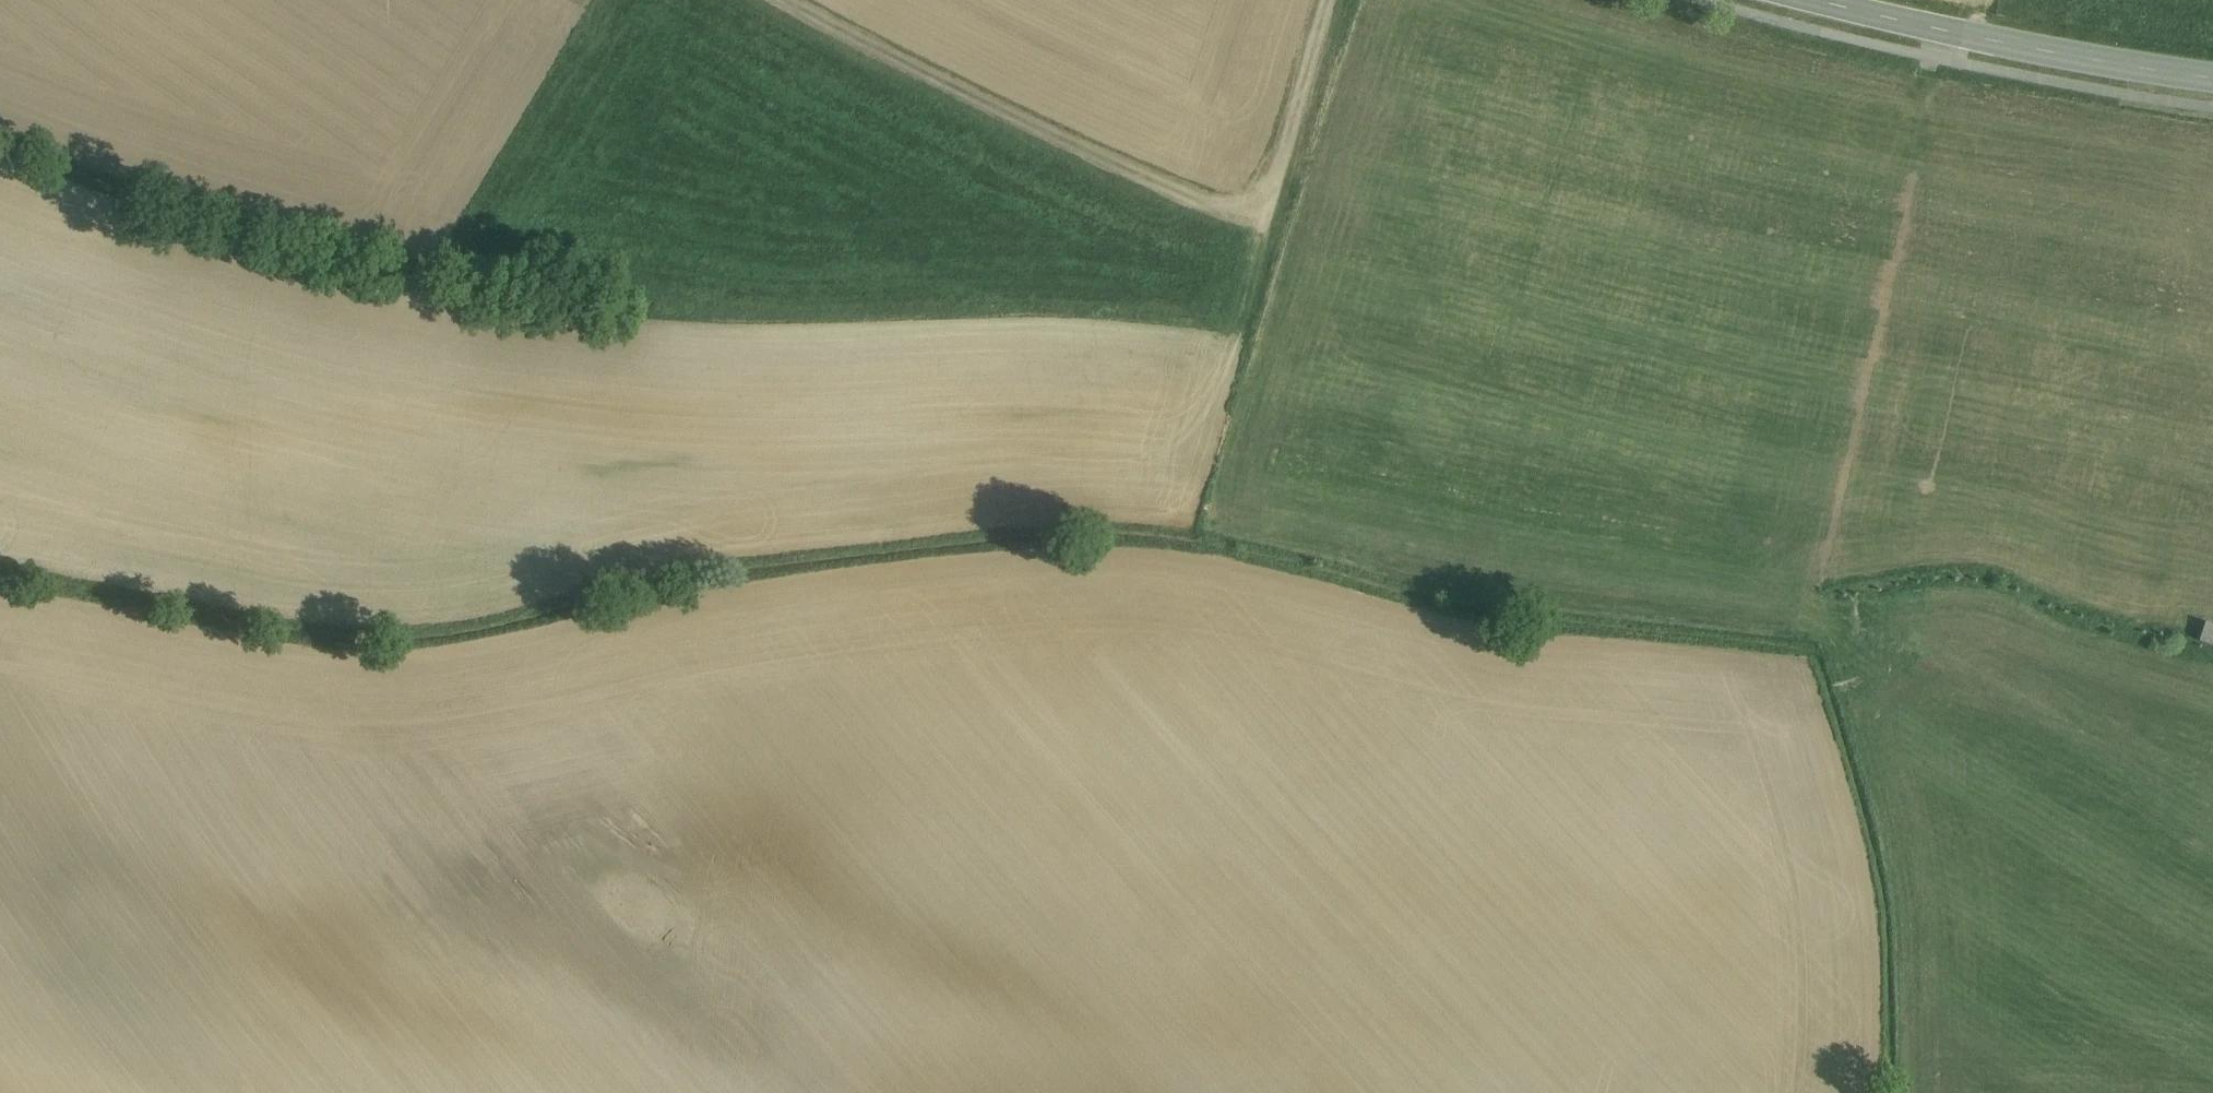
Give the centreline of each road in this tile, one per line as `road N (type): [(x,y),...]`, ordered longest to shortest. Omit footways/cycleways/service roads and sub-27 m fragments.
road 1 (tertiary): [(2212,76),(1986,39),(1814,0)]
road 2 (track): [(1247,202),(1264,236),(1242,332)]

